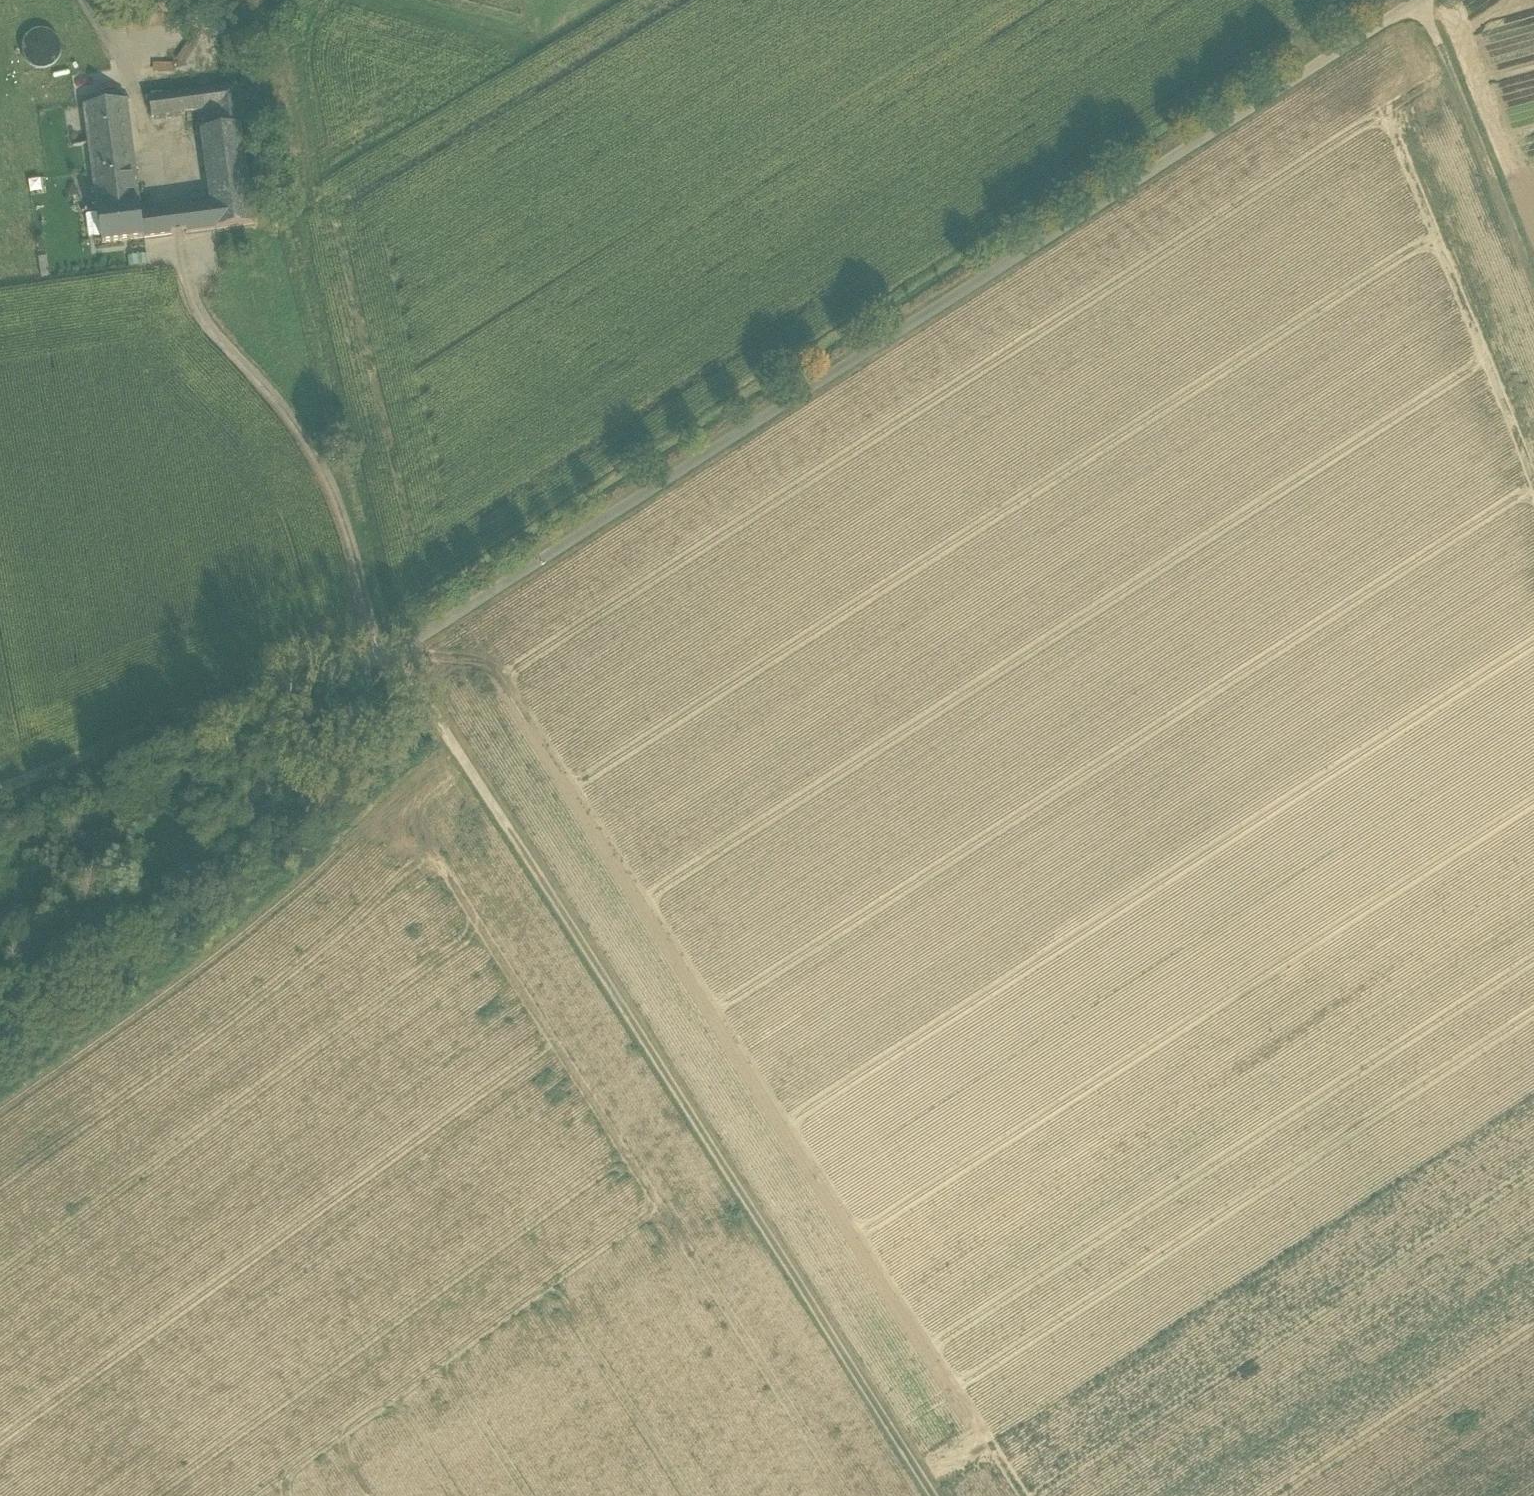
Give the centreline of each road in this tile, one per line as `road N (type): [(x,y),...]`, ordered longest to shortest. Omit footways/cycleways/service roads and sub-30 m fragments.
road 1 (unclassified): [(1416,0),(407,643),(173,719),(0,789)]
road 2 (track): [(937,1495),(421,693),(384,653)]
road 3 (track): [(1422,0),(1533,280)]

